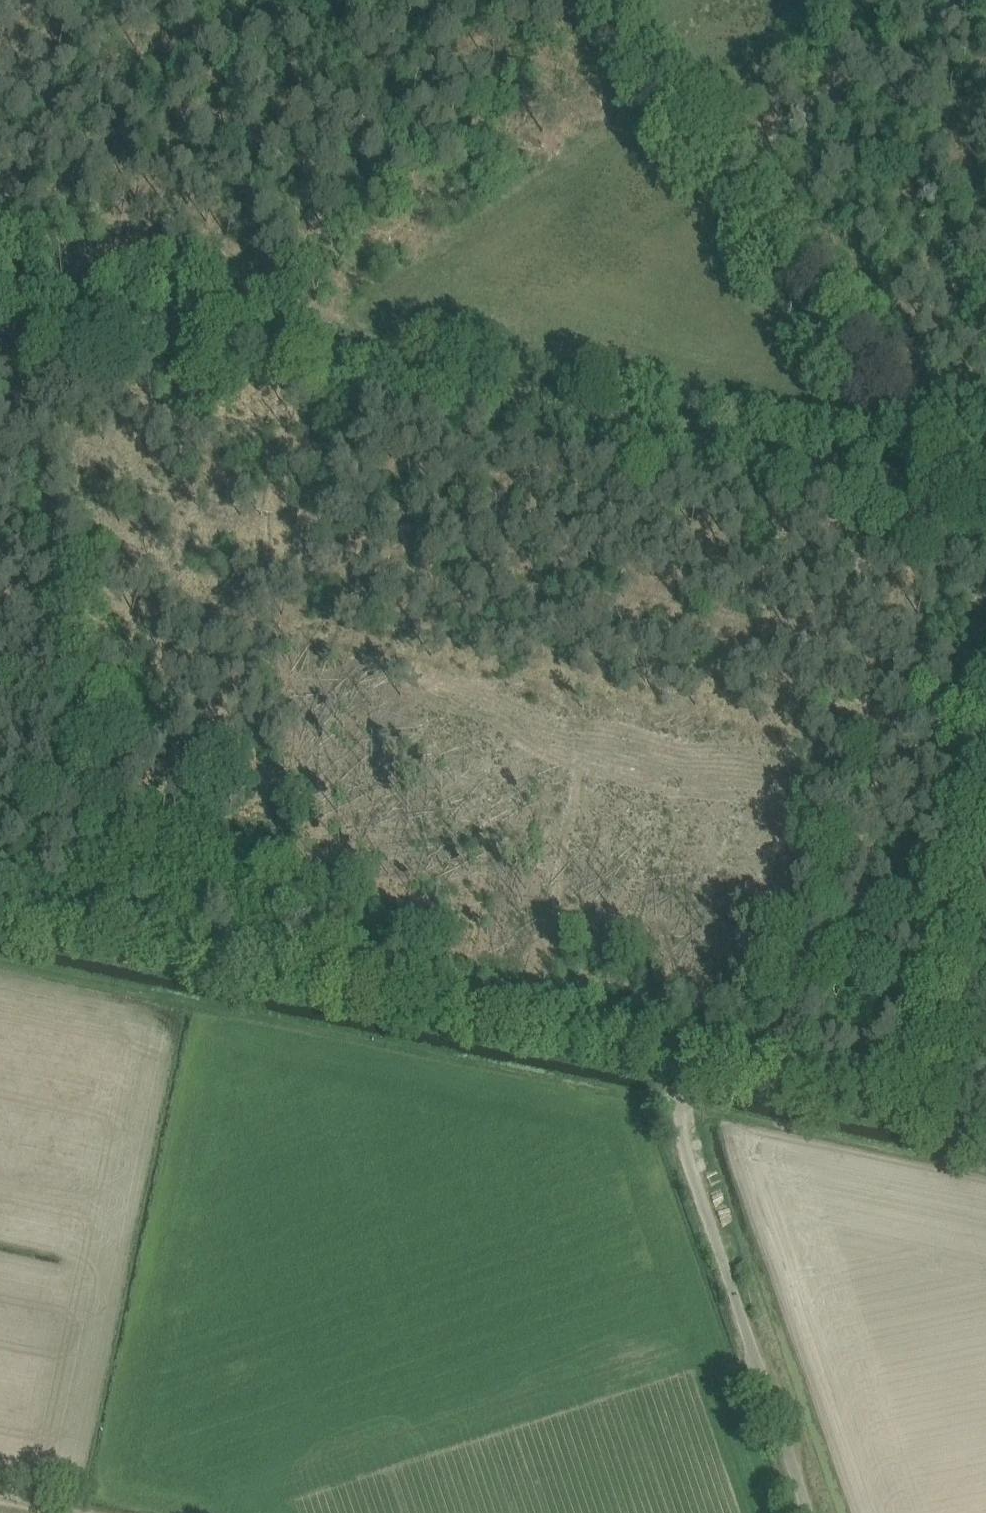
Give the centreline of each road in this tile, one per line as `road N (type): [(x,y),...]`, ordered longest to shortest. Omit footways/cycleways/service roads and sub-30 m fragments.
road 1 (unclassified): [(808,1512),(657,1058)]

